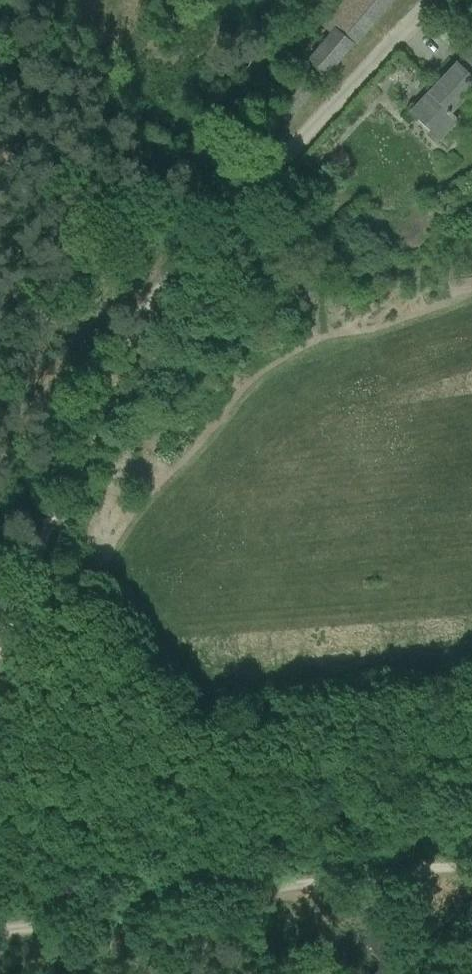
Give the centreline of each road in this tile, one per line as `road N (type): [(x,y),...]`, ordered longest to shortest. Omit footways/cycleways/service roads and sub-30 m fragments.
road 1 (track): [(0,928),(471,861)]
road 2 (unclassified): [(131,331),(437,0)]
road 3 (track): [(0,675),(131,331)]

